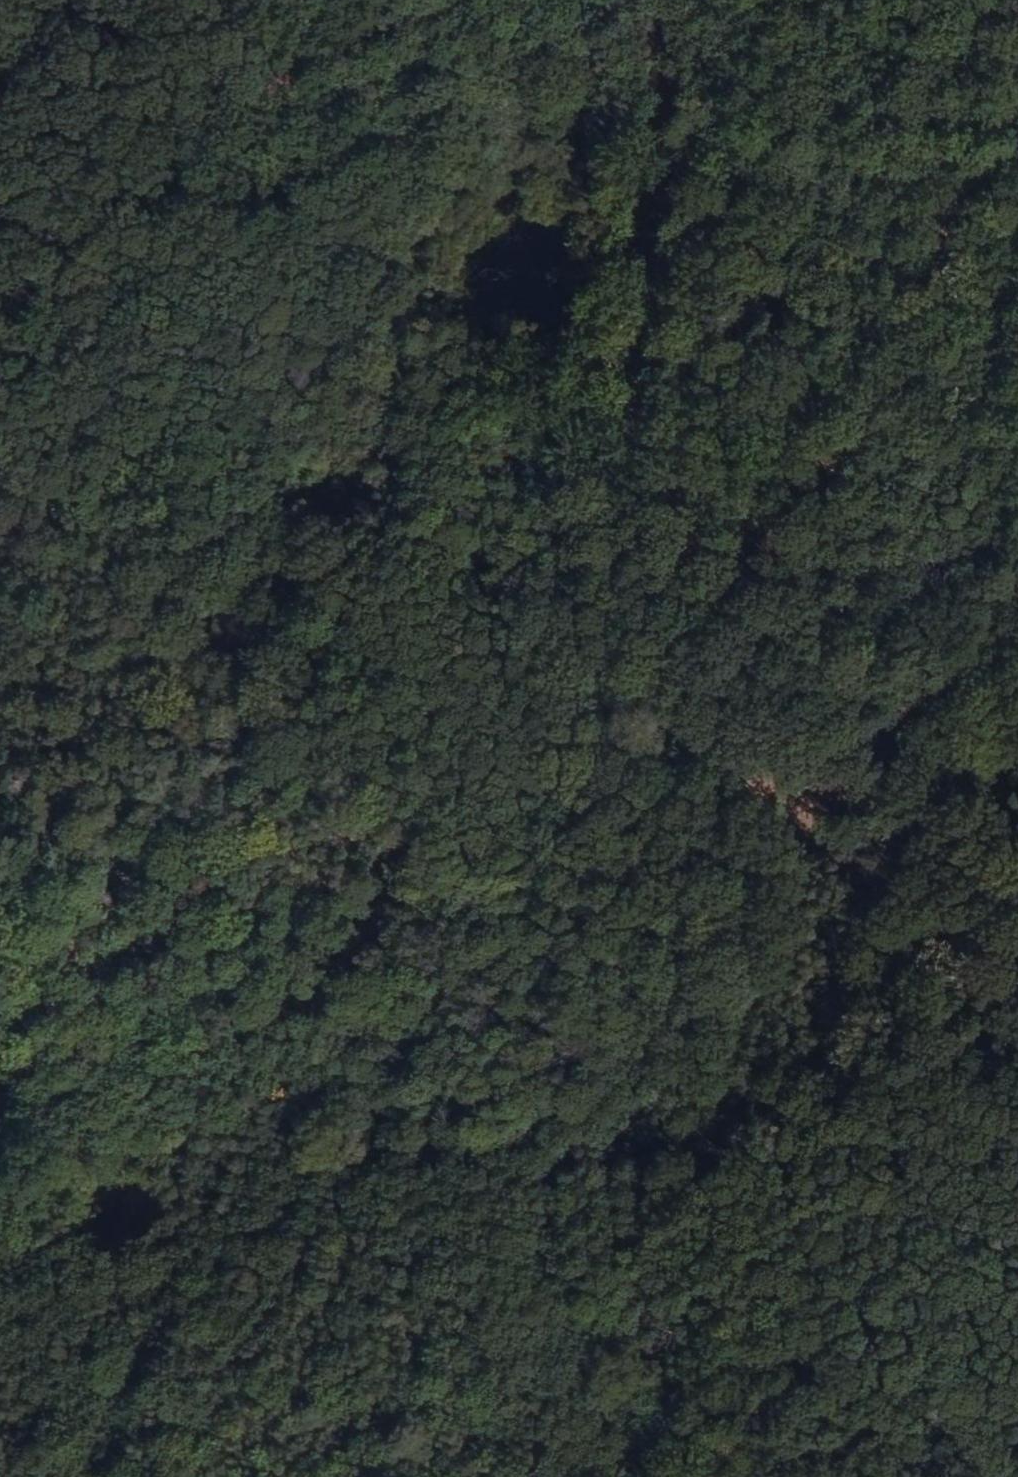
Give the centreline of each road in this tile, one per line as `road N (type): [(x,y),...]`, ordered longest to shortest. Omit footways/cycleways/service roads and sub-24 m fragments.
road 1 (track): [(1017,1396),(845,1476)]

